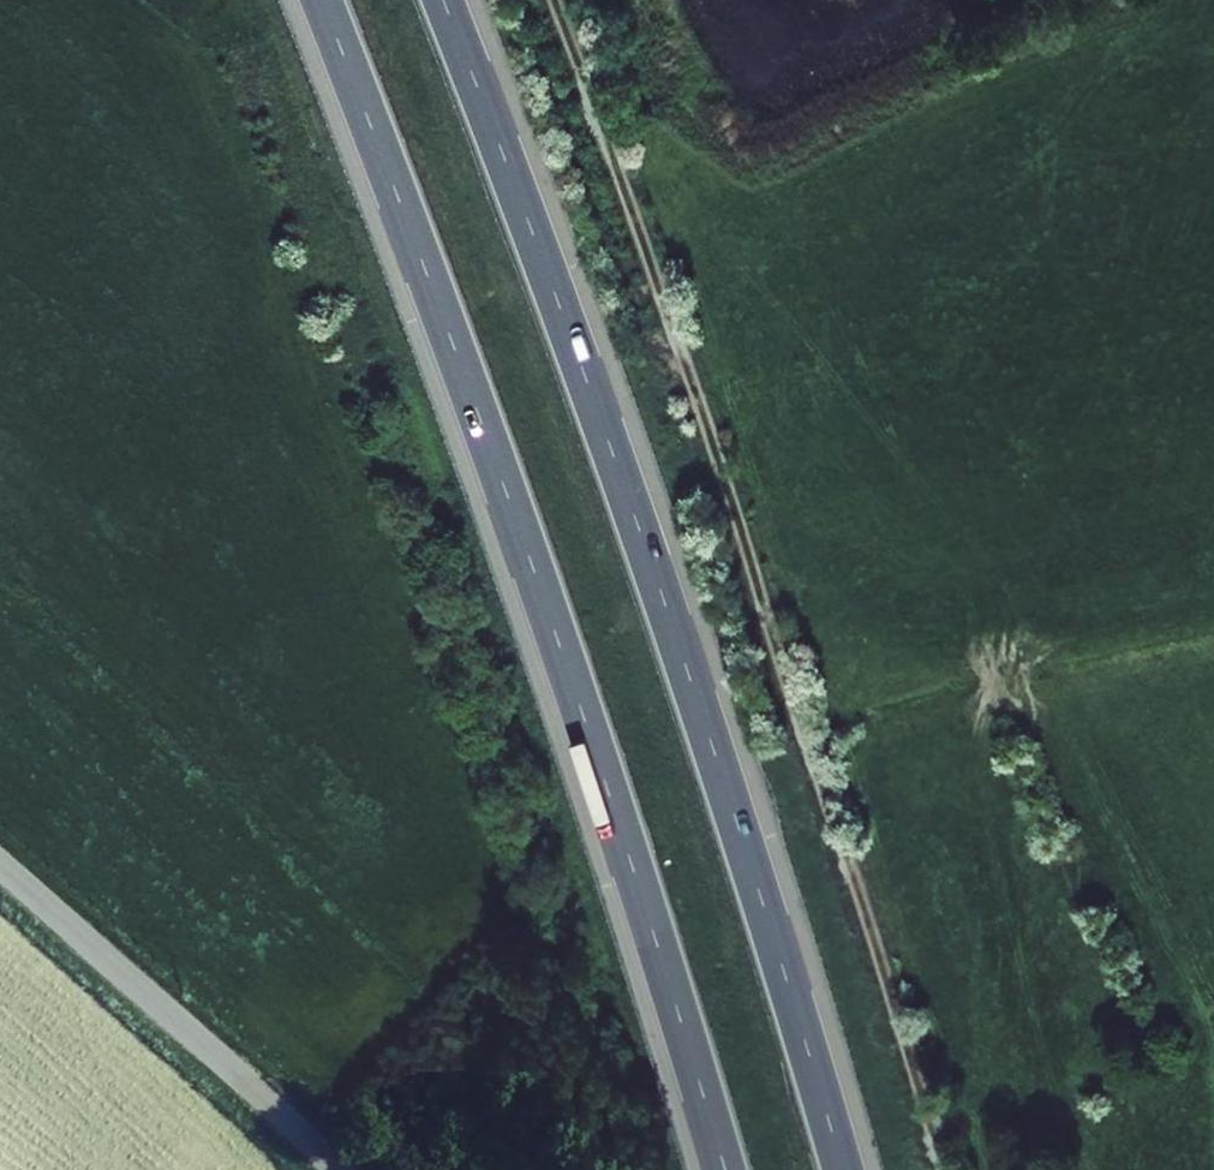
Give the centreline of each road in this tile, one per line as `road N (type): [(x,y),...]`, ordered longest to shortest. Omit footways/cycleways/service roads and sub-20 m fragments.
road 1 (motorway): [(320,0),(531,566),(724,1169)]
road 2 (motorway): [(844,1169),(620,472),(443,0)]
road 3 (track): [(926,1169),(615,212),(530,0)]
road 4 (unclassified): [(334,1169),(0,868)]

